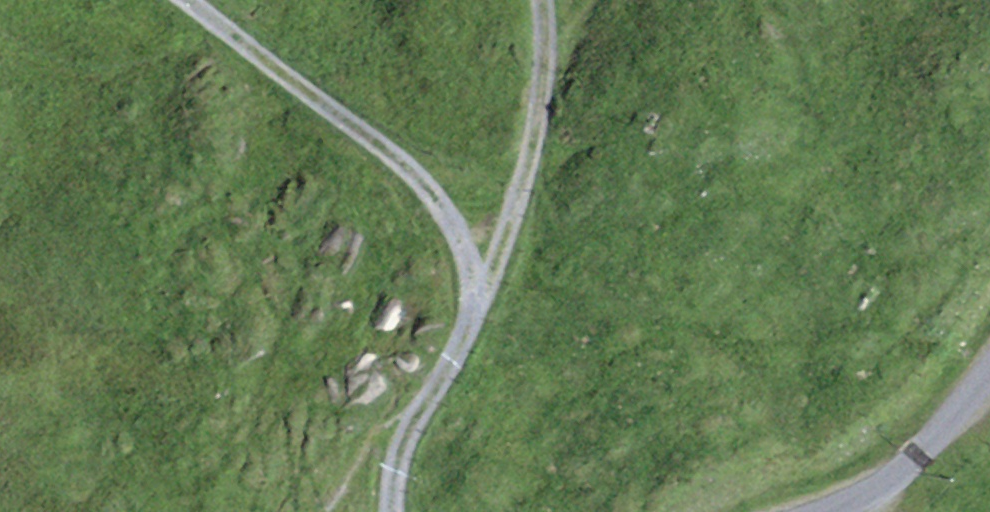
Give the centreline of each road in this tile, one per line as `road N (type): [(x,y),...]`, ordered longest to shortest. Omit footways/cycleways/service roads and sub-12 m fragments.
road 1 (track): [(151,0),(445,206),(479,305)]
road 2 (track): [(557,53),(541,174),(425,408)]
road 3 (tertiary): [(989,366),(922,455),(836,511)]

